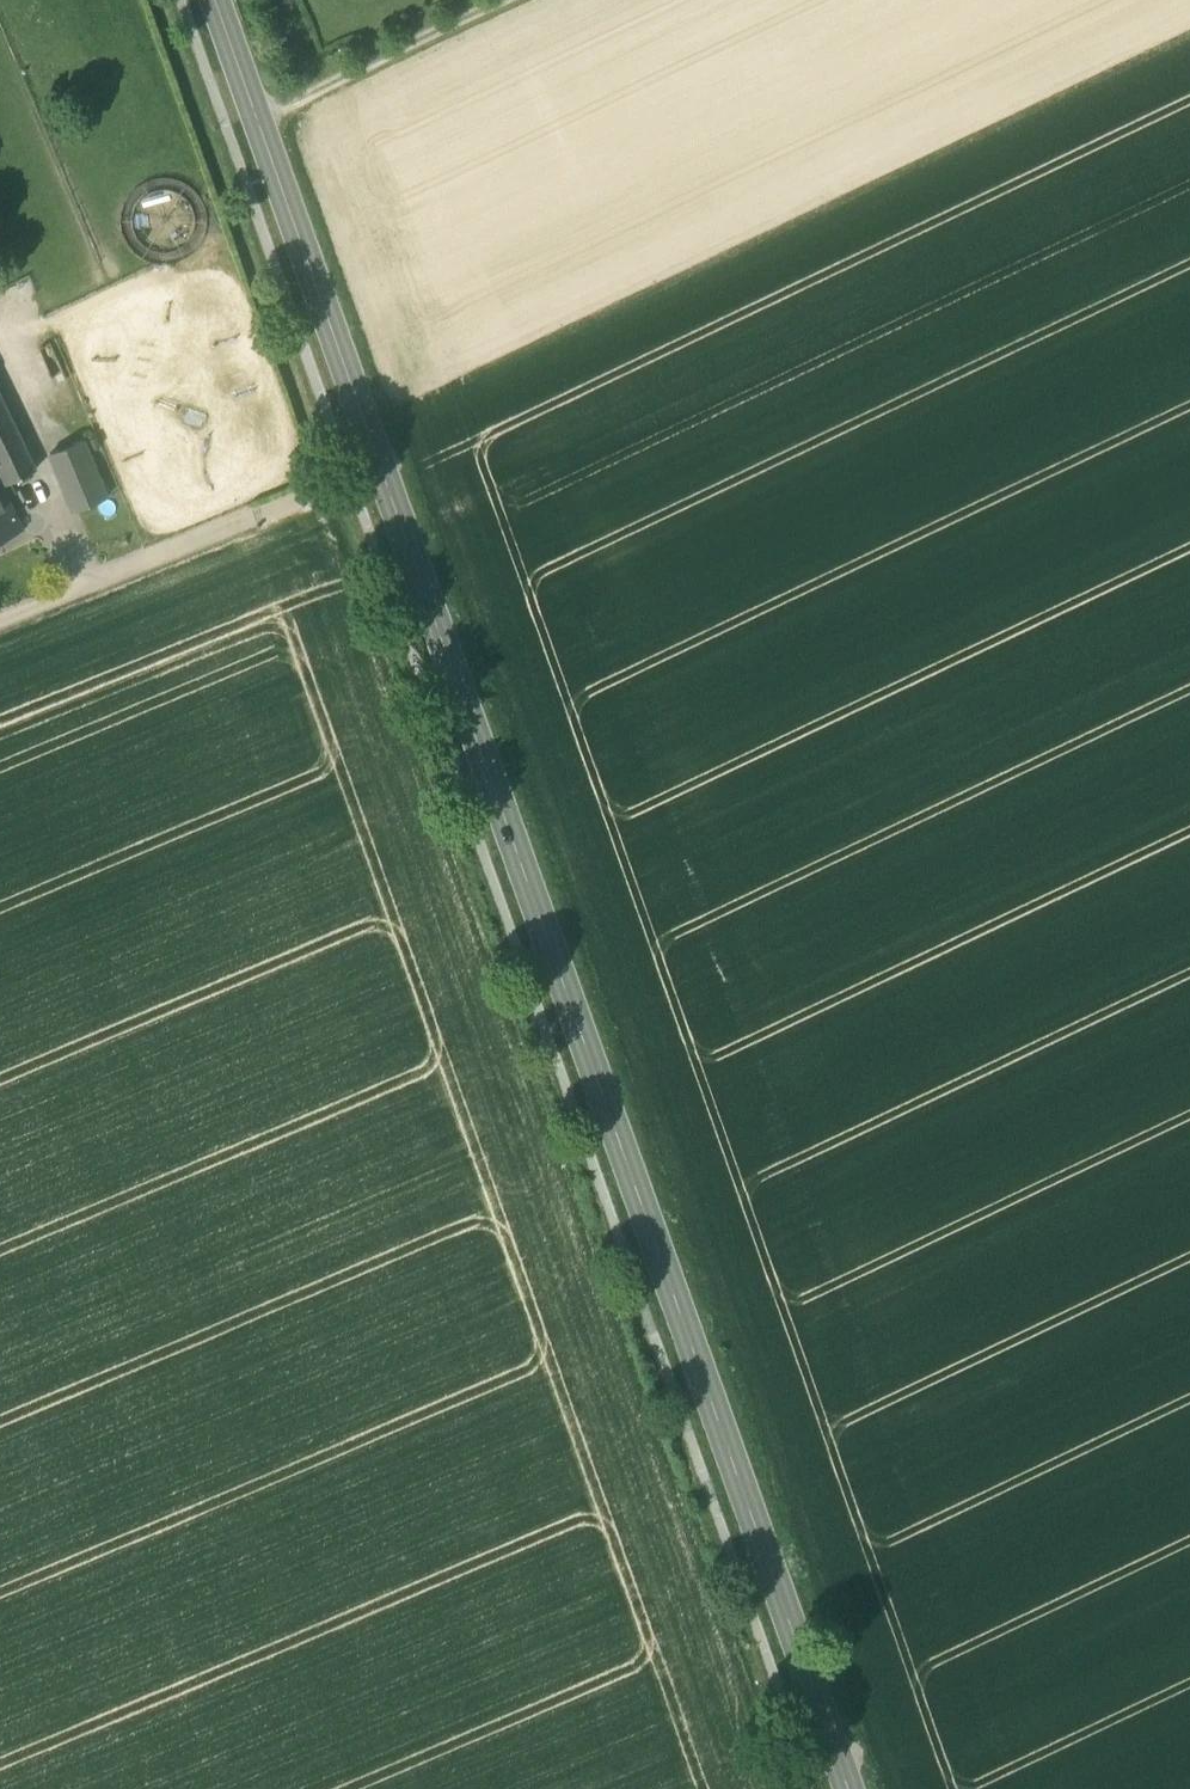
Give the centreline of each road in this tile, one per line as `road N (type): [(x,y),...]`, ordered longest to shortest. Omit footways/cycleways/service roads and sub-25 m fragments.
road 1 (secondary): [(215,0),(849,1788)]

